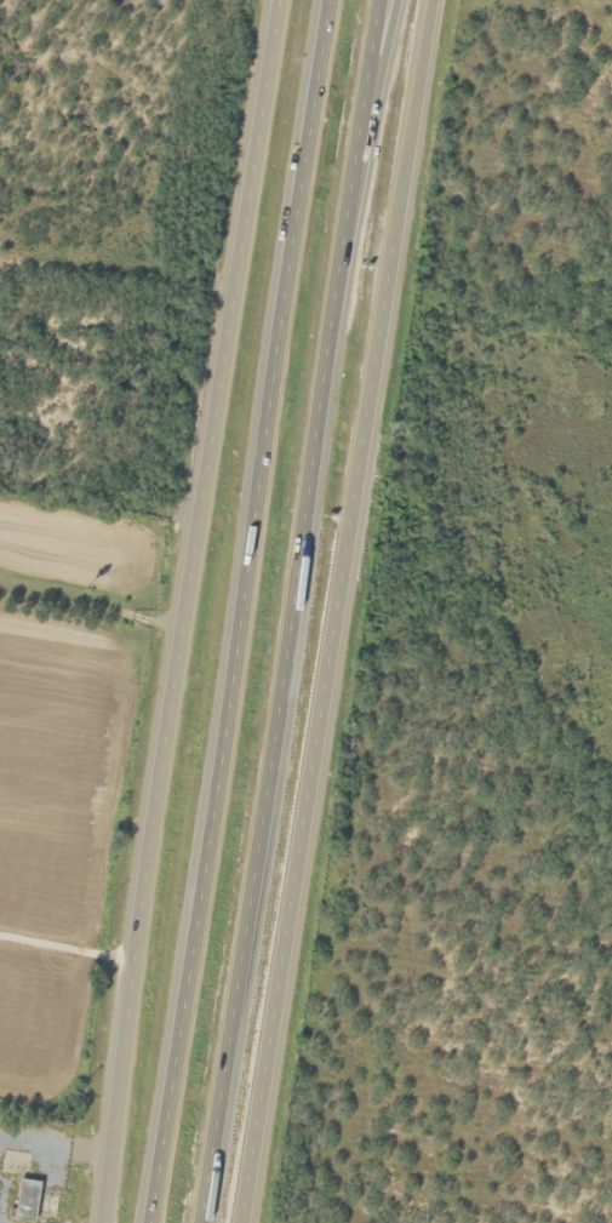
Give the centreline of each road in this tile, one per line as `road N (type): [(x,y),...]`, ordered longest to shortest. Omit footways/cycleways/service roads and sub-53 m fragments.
road 1 (secondary): [(290,0),(104,1222)]
road 2 (motorway): [(201,1222),(385,0)]
road 3 (motorway): [(336,0),(152,1222)]
road 4 (secondary): [(238,1222),(416,0)]

